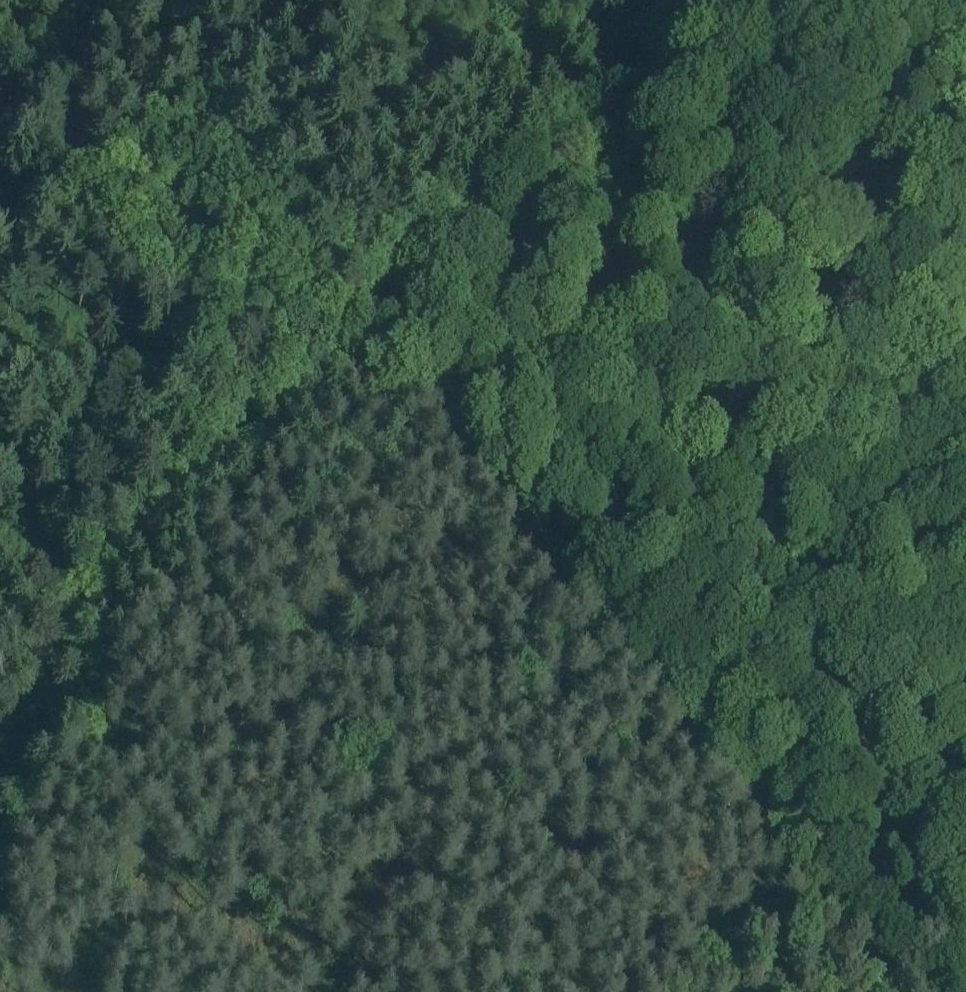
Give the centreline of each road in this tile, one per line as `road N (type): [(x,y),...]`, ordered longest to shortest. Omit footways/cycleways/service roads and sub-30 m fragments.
road 1 (track): [(428,991),(493,871),(521,698),(561,609)]
road 2 (track): [(33,193),(92,185),(267,34)]
road 3 (track): [(0,227),(60,151),(74,96),(75,0)]

